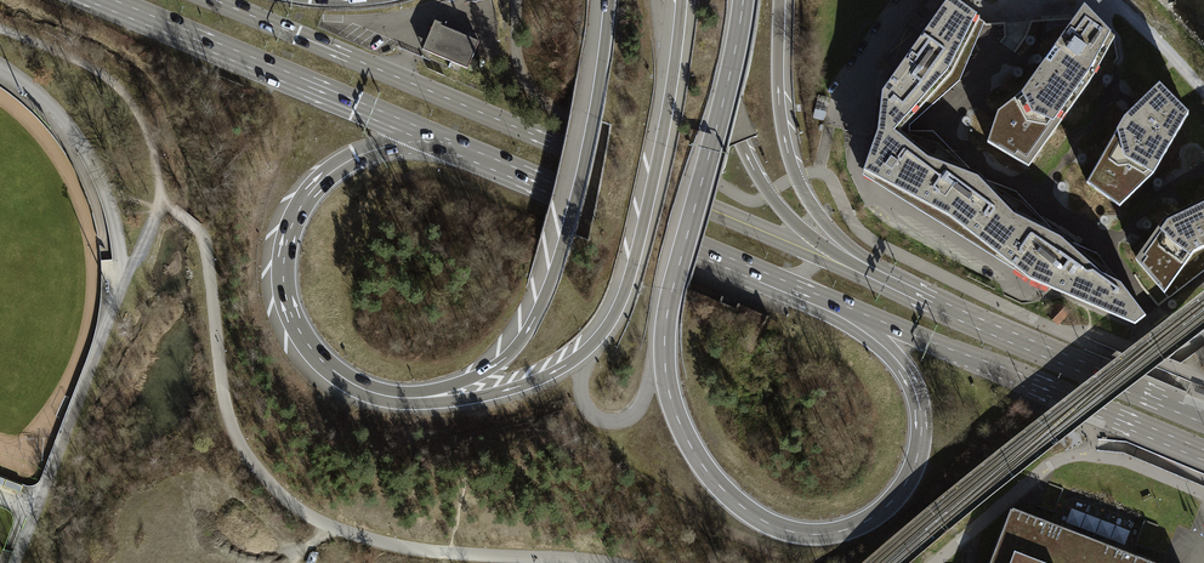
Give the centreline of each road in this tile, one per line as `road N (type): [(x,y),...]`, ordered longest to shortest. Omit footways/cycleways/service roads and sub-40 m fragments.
road 1 (motorway): [(820,302),(902,367),(922,427),(914,467),(890,503),(851,528),(809,534),(762,520),(722,488),(684,434),(666,374),(670,295),(742,0)]
road 2 (secondary): [(883,283),(215,0)]
road 3 (motorway): [(681,0),(662,142),(625,287),(603,330),(565,365),(500,391),(418,401),(372,392)]
road 4 (motorway): [(607,0),(577,178),(530,327),(505,358),(469,378),(412,394),(372,392)]
road 5 (secondary): [(439,142),(820,302)]
road 6 (secondary): [(820,302),(1203,451)]
road 7 (residential): [(911,0),(867,62),(857,170),(866,191),(1035,300)]
road 8 (motorway): [(372,392),(327,366),(293,322),(282,283),(286,238),(310,193),(347,162),(401,144),(439,142)]
road 9 (motorway): [(942,308),(851,248),(802,189),(781,116),(780,0)]
road 10 (secondary): [(96,0),(439,142)]
road 11 (motorway): [(883,283),(809,235),(759,178),(723,83),(713,0)]
road 12 (secondary): [(1203,418),(942,308)]

